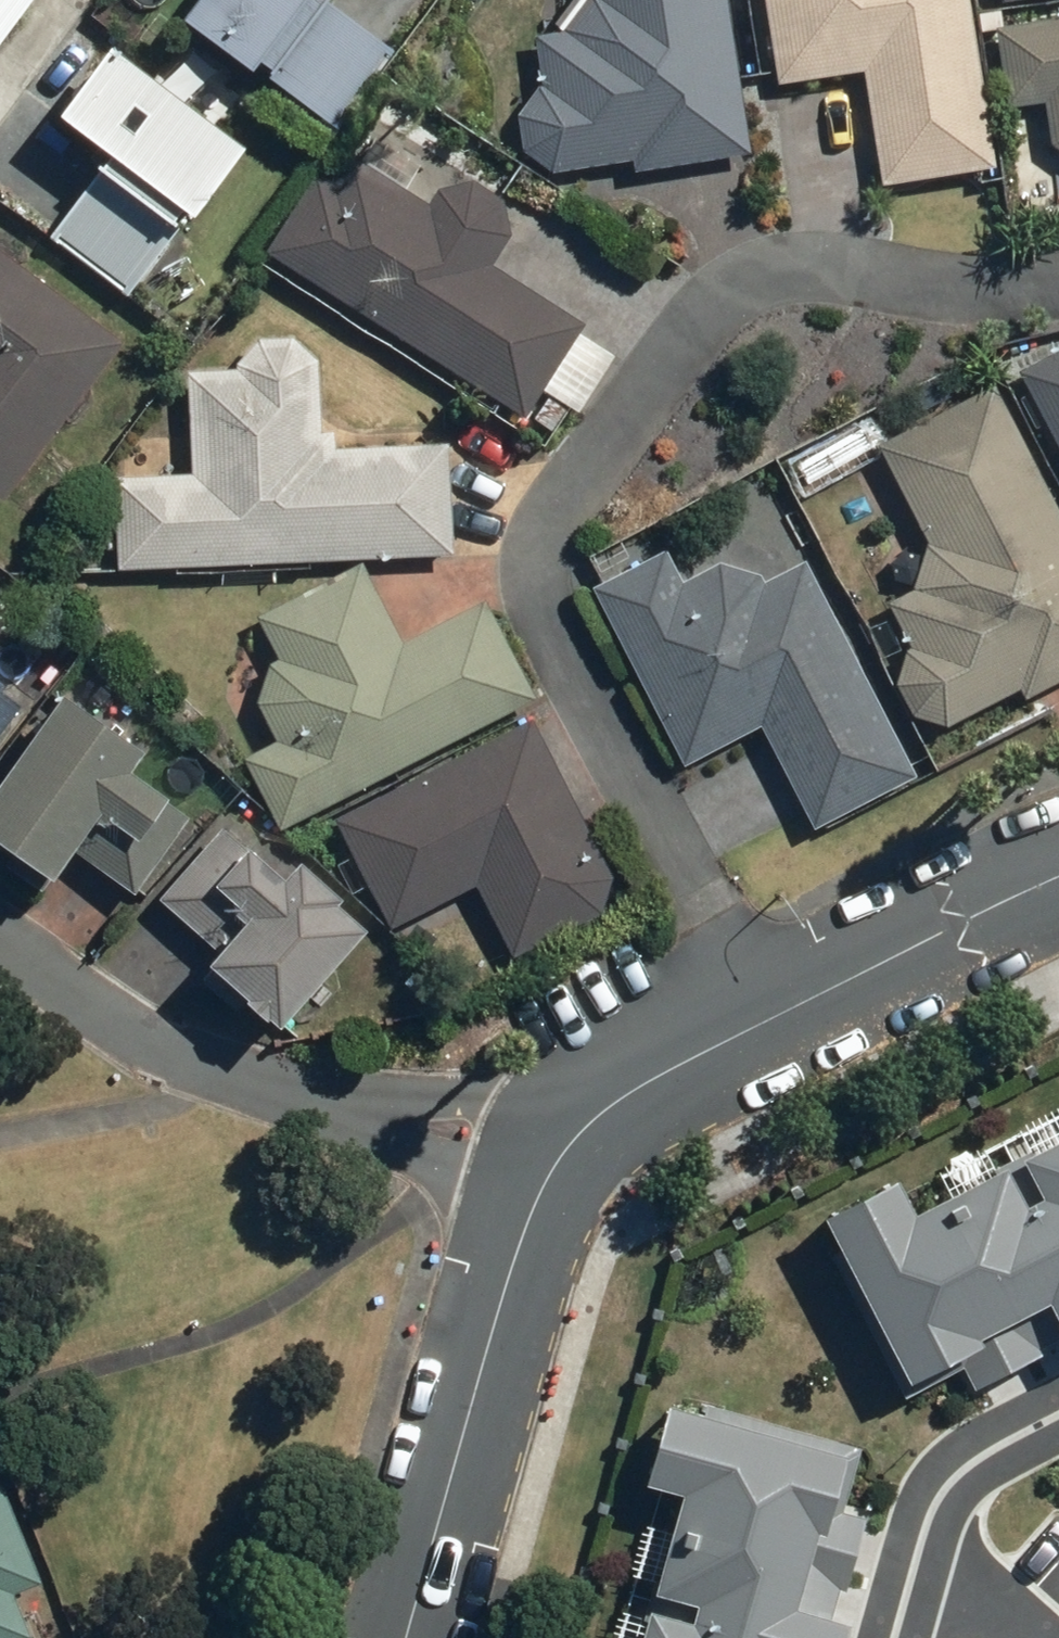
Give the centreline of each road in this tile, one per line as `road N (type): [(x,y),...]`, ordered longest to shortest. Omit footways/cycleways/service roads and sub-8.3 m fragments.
road 1 (residential): [(1058,286),(1022,292),(795,278),(723,293),(548,546),(545,587),(756,1025)]
road 2 (residential): [(0,954),(183,1058),(546,1172)]
road 3 (residential): [(546,1172),(409,1637)]
road 4 (residential): [(1058,870),(756,1025)]
road 5 (residential): [(756,1025),(654,1076),(586,1126),(546,1172)]
road 6 (residential): [(920,1525),(936,1477),(954,1454),(1058,1391)]
road 7 (residential): [(1058,1637),(920,1525)]

